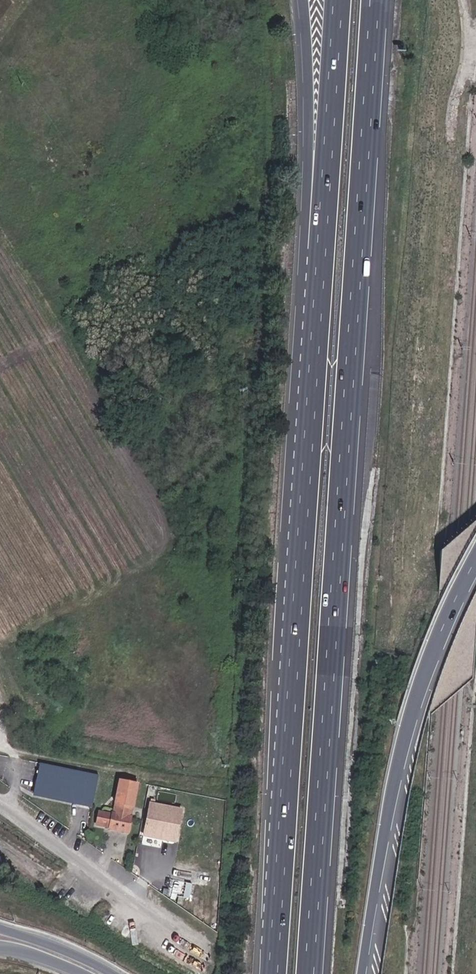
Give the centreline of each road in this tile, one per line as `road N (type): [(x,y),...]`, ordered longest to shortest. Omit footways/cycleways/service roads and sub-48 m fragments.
road 1 (motorway): [(311,973),(380,0)]
road 2 (motorway): [(321,250),(273,973)]
road 3 (motorway): [(361,973),(408,723),(475,558)]
road 4 (motorway): [(305,0),(308,198),(321,250)]
road 5 (motorway): [(337,0),(321,250)]
road 6 (track): [(174,779),(0,748)]
road 7 (residential): [(119,890),(0,806)]
road 8 (primary): [(110,973),(0,927)]

